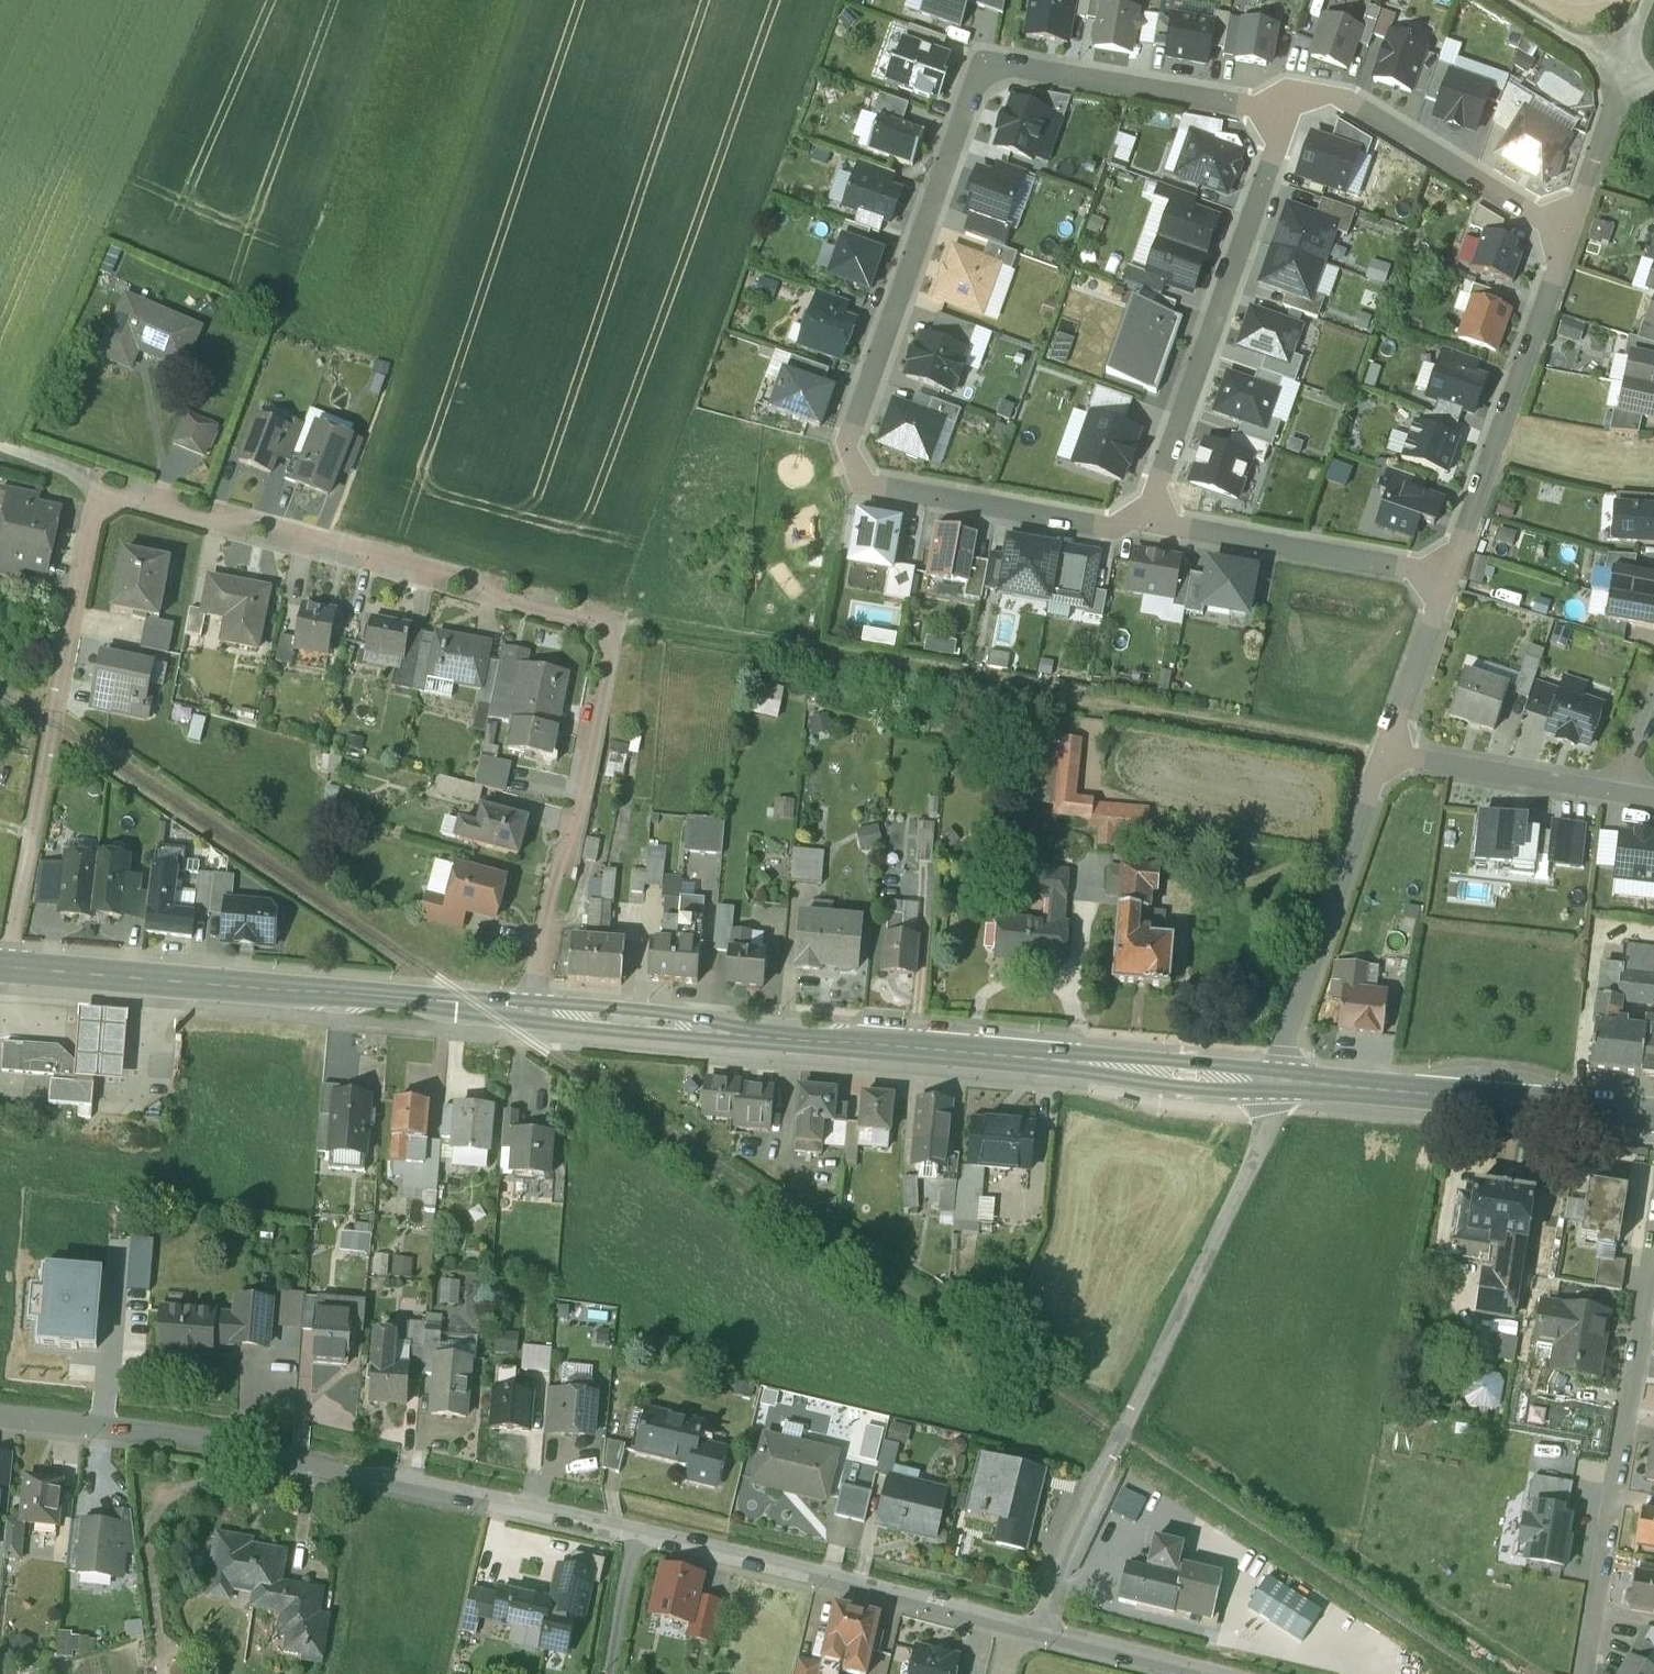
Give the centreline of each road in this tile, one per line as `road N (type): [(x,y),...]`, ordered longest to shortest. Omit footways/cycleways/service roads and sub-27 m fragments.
road 1 (residential): [(532,1011),(614,625),(248,531),(103,483),(13,969)]
road 2 (residential): [(1145,521),(1103,527),(879,484),(858,463),(852,437),(867,391),(967,103),(983,82),(1036,73),(1127,81),(1285,113)]
road 3 (track): [(1382,757),(662,627),(614,625)]
road 4 (secondary): [(1282,1083),(532,1011)]
road 5 (residential): [(0,1416),(175,1435),(634,1532)]
road 6 (residential): [(1042,1629),(1073,1532),(1144,1393),(1282,1083)]
road 7 (secondary): [(532,1011),(13,969)]
road 8 (residential): [(1145,521),(1285,113)]
road 9 (residential): [(634,1532),(1042,1629)]
road 10 (secondary): [(1653,1116),(1282,1083)]
road 11 (residential): [(1448,572),(1569,236)]
road 12 (residential): [(1282,1083),(1382,757)]
road 13 (residential): [(1285,113),(1327,100),(1351,108),(1569,236)]
road 14 (residential): [(1448,572),(1145,521)]
road 15 (residential): [(1382,757),(1616,796)]
road 16 (residential): [(1382,757),(1448,572)]
road 17 (residential): [(1042,1629),(1214,1673)]
road 18 (residential): [(634,1532),(608,1673)]
road 19 (track): [(1626,80),(1591,48),(1512,0)]

